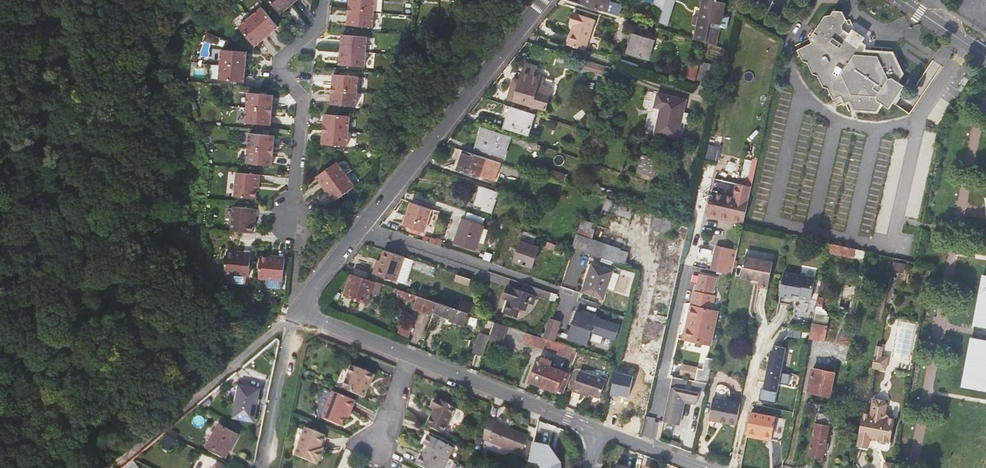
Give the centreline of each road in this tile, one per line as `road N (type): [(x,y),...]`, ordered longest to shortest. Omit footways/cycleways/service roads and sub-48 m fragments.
road 1 (tertiary): [(296,311),(543,0)]
road 2 (residential): [(320,0),(318,25),(278,68),(301,109),(289,203),(294,248)]
road 3 (residential): [(597,430),(409,353)]
road 4 (unclassified): [(262,467),(296,311)]
road 5 (residential): [(409,353),(296,311)]

